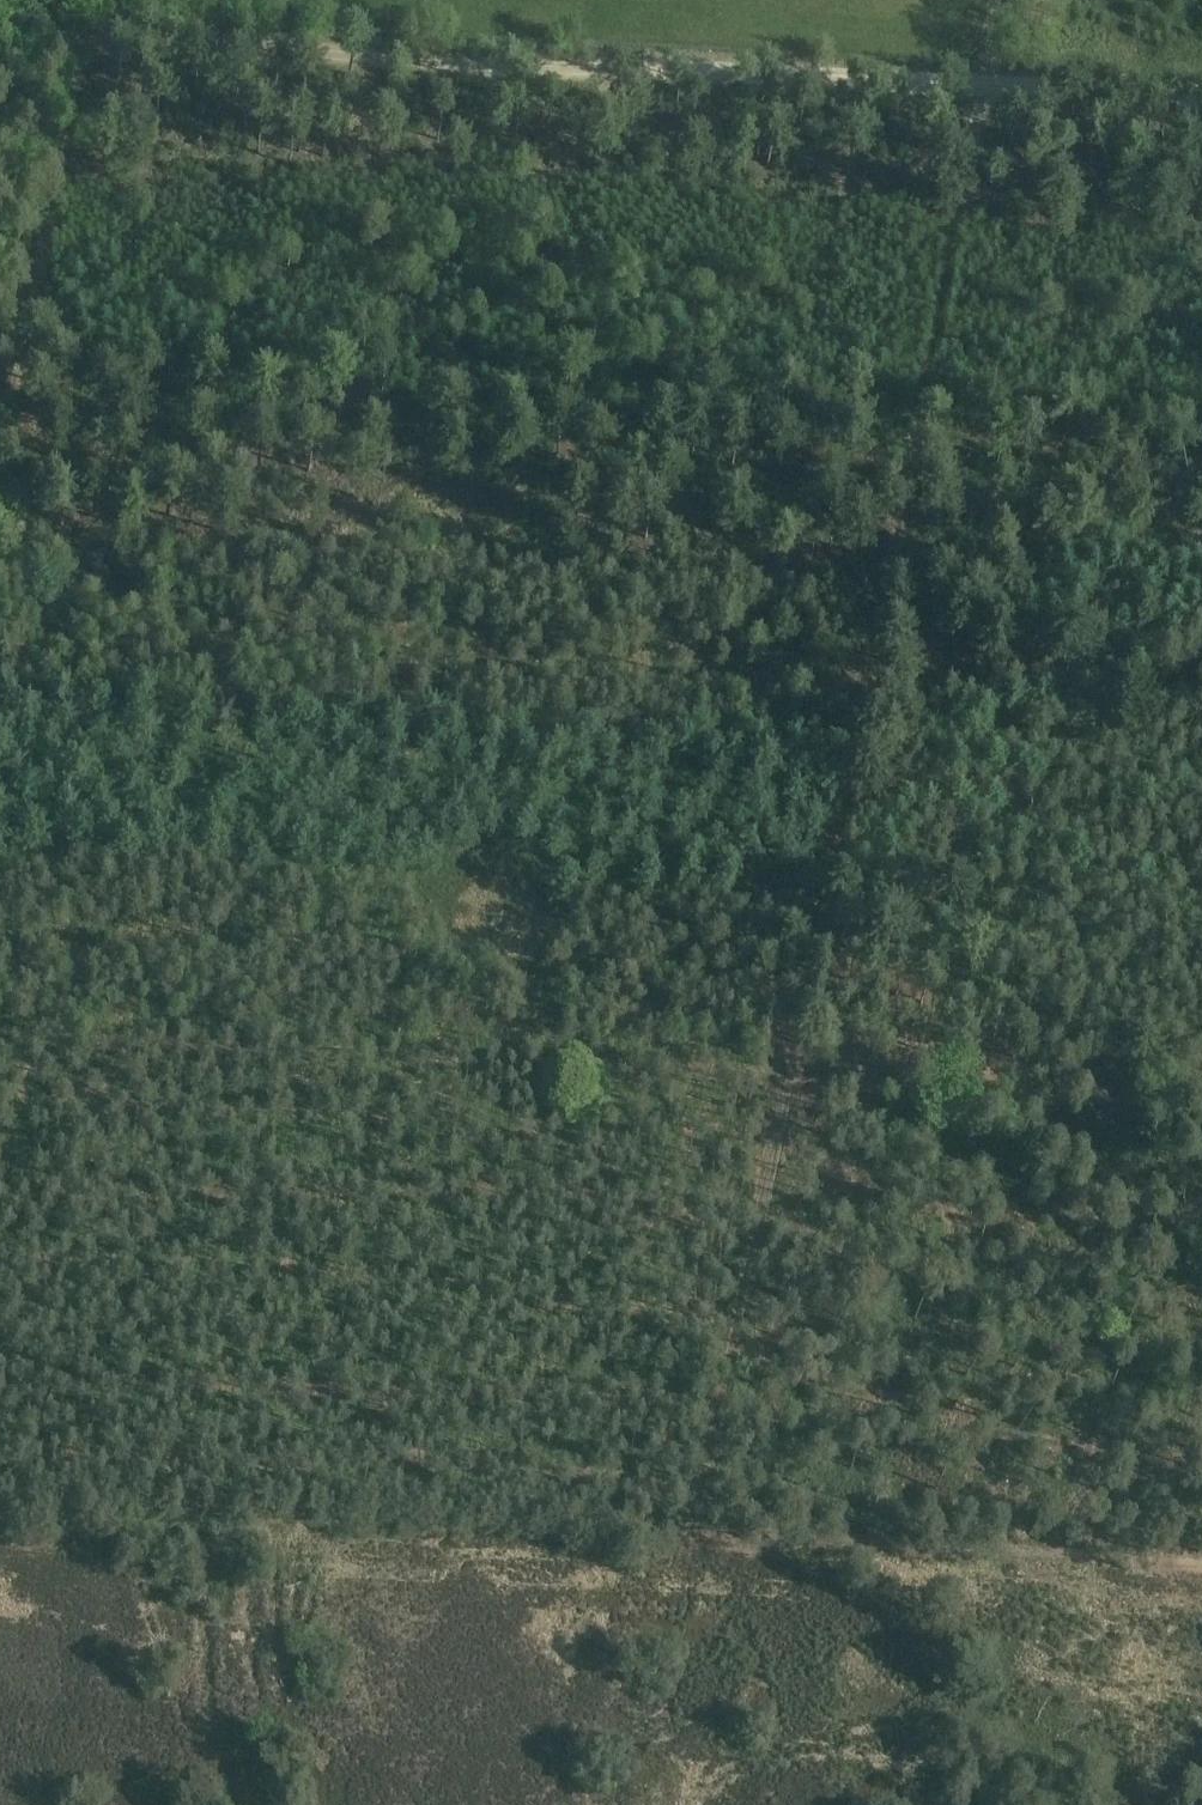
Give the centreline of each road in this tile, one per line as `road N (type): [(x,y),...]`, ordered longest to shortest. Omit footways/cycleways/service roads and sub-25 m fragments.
road 1 (track): [(0,30),(1201,85)]
road 2 (track): [(0,441),(78,35)]

